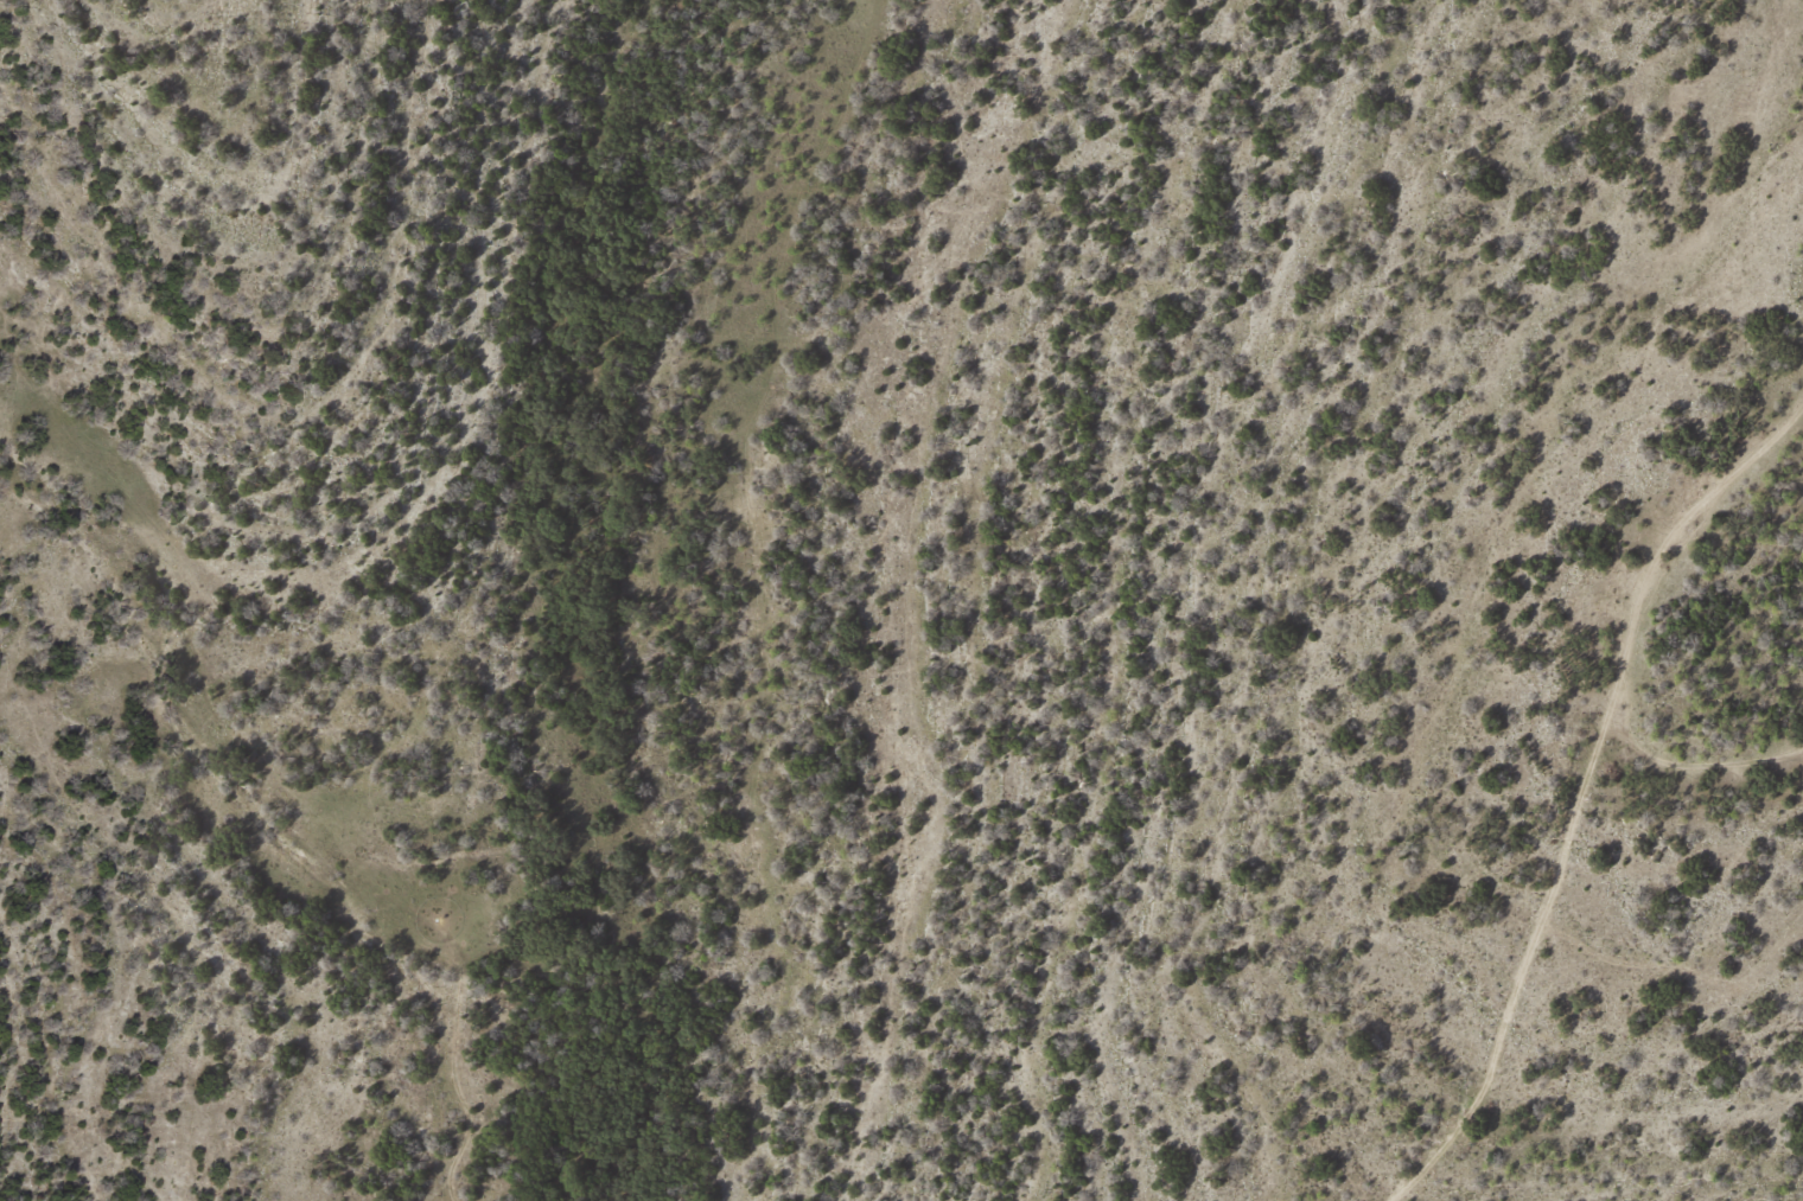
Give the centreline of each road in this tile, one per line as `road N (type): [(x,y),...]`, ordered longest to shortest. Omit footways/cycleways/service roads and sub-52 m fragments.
road 1 (residential): [(1802,334),(1636,564),(1530,817),(1506,918),(1385,1200)]

